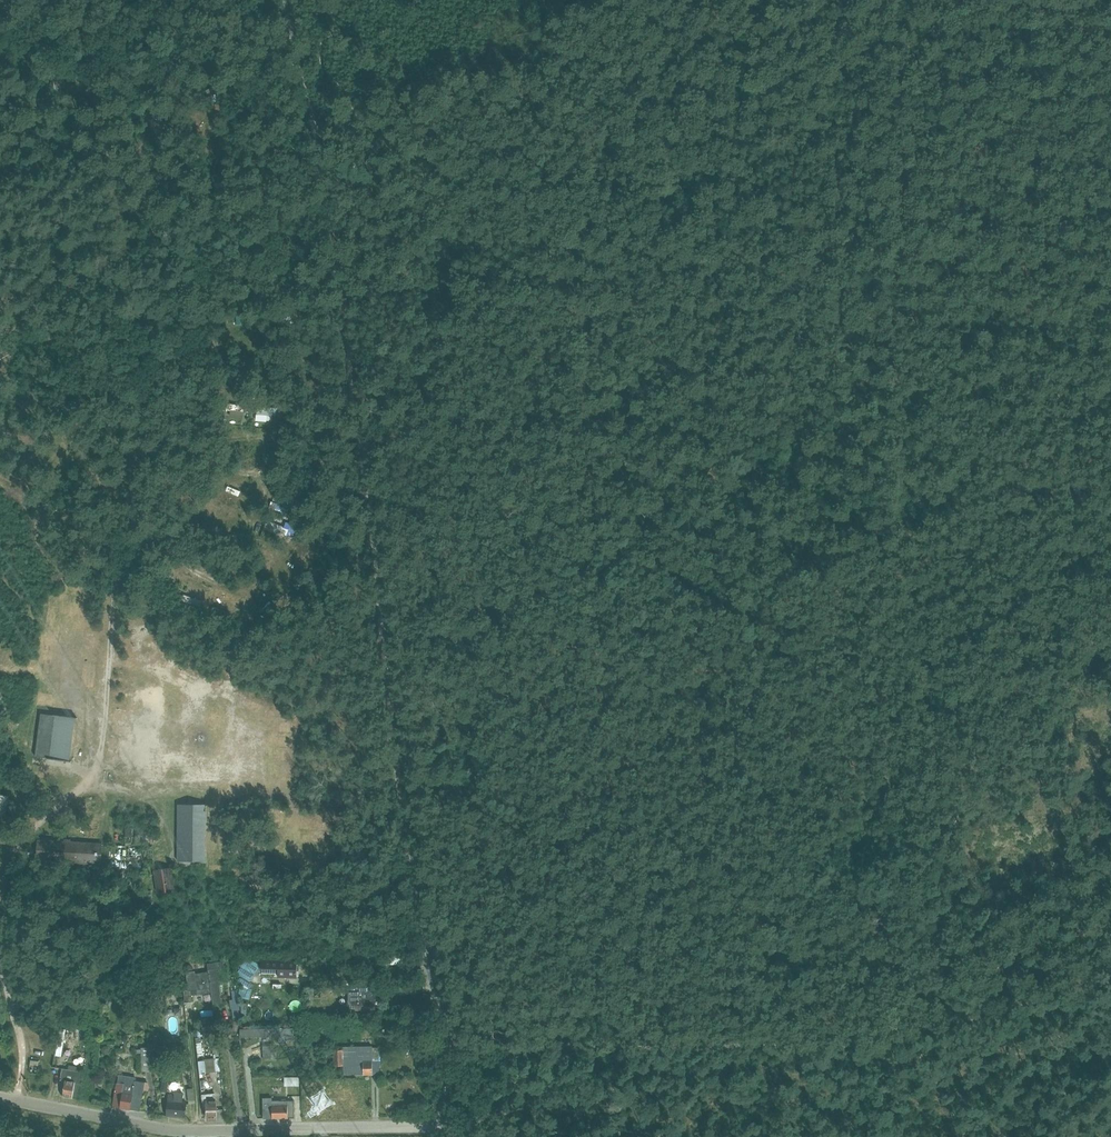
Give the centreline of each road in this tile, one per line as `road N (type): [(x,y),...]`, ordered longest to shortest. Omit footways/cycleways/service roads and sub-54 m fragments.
road 1 (track): [(393,736),(923,335),(989,321),(1110,169)]
road 2 (track): [(285,0),(344,293),(393,736)]
road 3 (unclassified): [(437,1127),(210,1132),(0,1104)]
road 4 (track): [(447,1046),(409,904),(393,736)]

